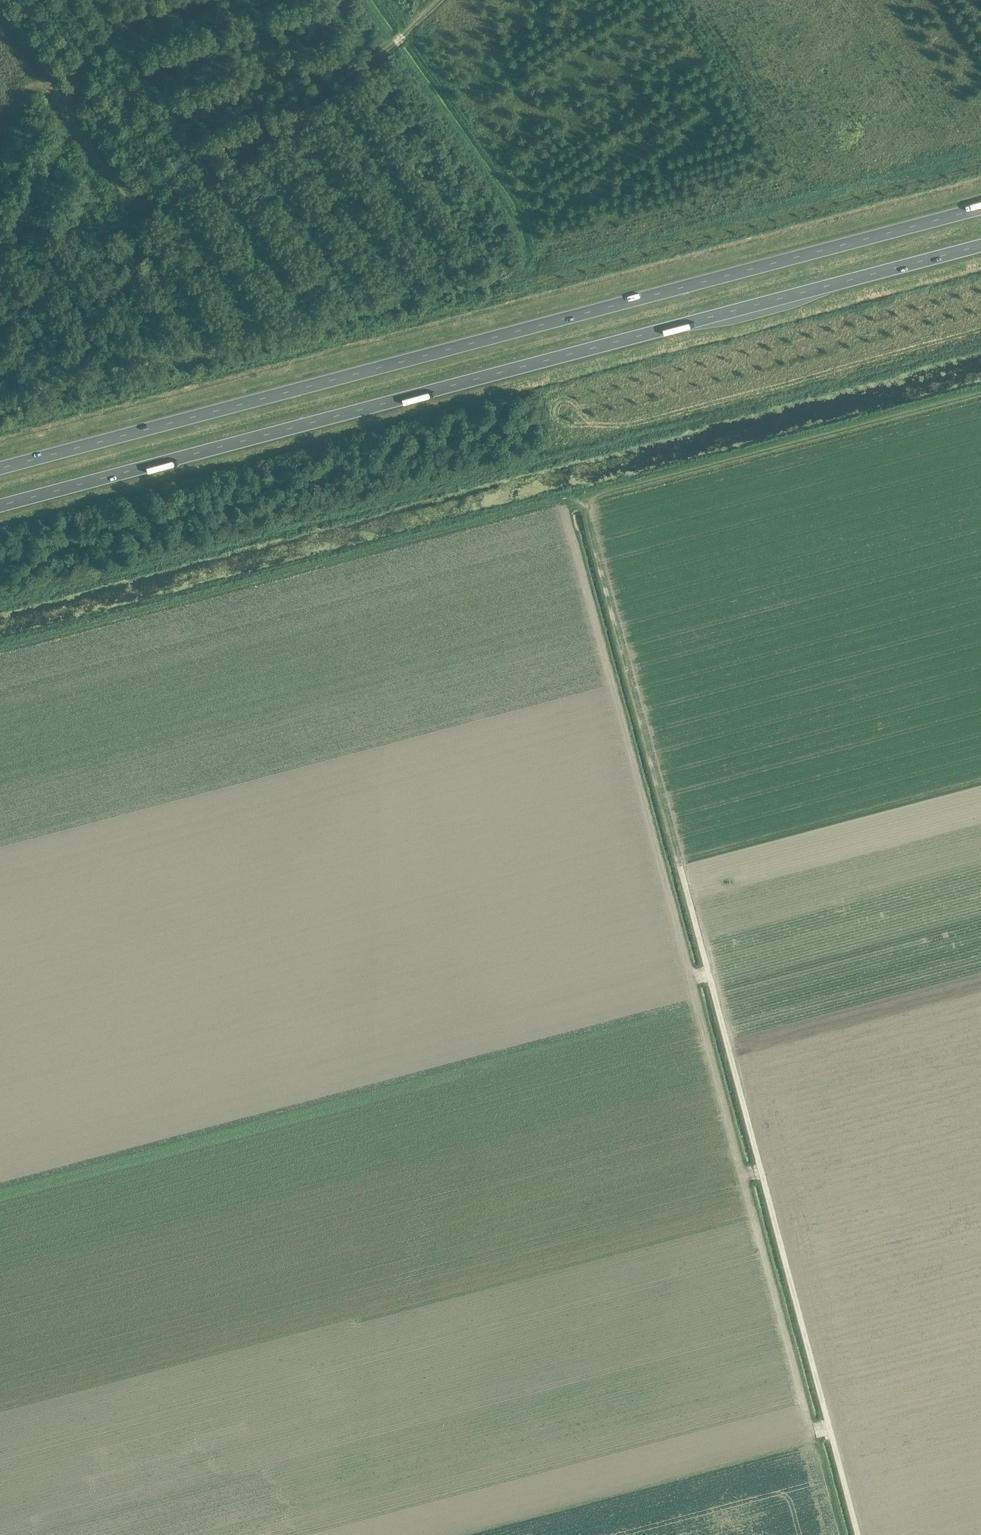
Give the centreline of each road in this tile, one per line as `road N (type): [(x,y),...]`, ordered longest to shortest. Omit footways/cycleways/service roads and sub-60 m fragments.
road 1 (trunk): [(980,208),(0,469)]
road 2 (trunk): [(0,507),(980,247)]
road 3 (unclassified): [(858,1534),(680,866)]
road 4 (track): [(437,0),(221,190),(155,207),(132,202),(64,116),(76,71),(116,33),(208,0)]

